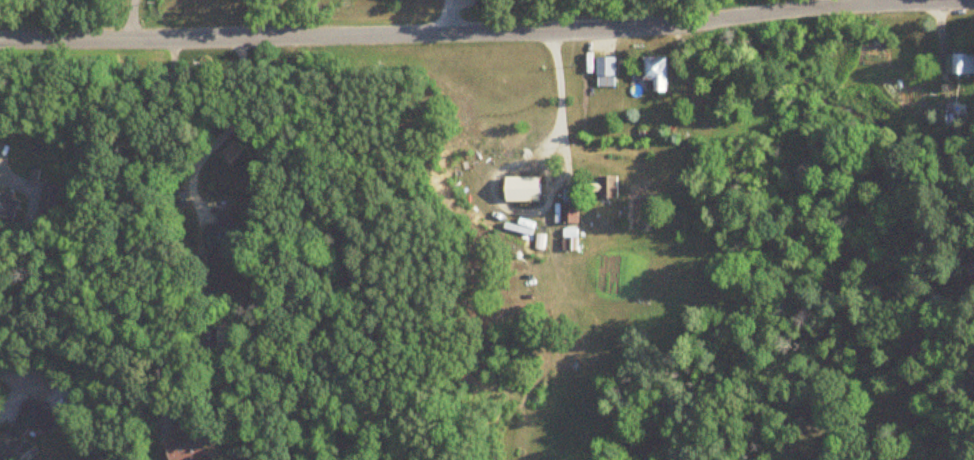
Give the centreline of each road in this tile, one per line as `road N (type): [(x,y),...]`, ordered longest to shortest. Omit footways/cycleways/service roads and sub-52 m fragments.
road 1 (residential): [(973,2),(800,7),(648,30),(0,42)]
road 2 (residential): [(553,32),(561,169),(552,201),(571,348),(559,390)]

